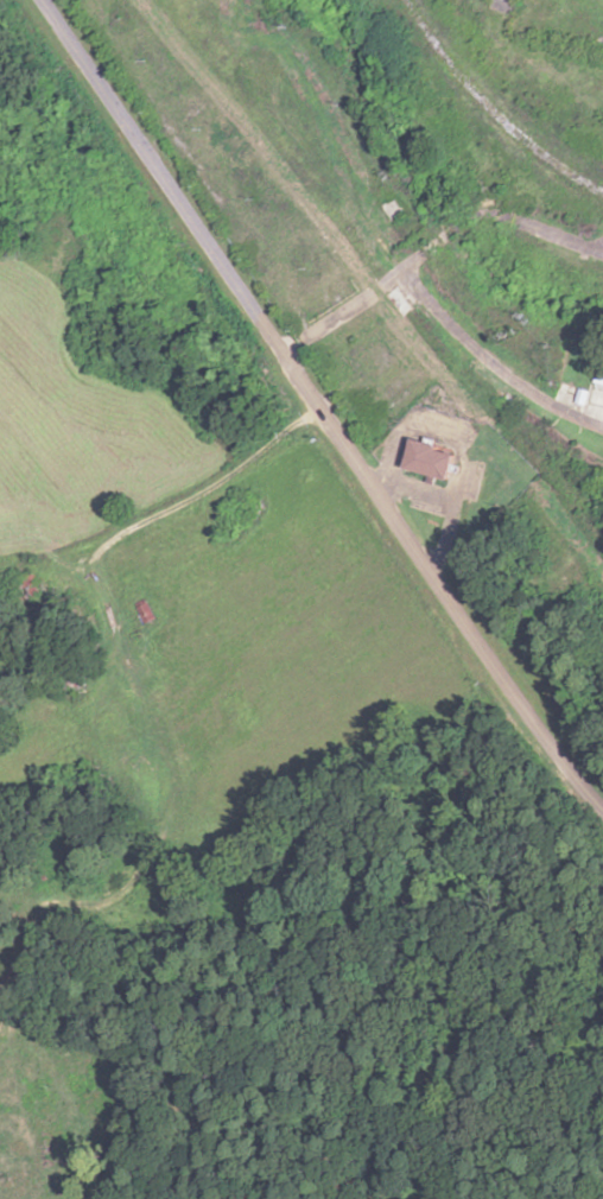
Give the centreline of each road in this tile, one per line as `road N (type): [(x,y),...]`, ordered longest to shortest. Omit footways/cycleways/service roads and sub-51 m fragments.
road 1 (residential): [(0,978),(18,968),(88,979),(248,1057),(302,1057),(367,991),(373,926),(236,807),(224,718),(135,623),(112,576),(118,499),(320,408)]
road 2 (residential): [(43,0),(477,643),(602,816)]
road 3 (residential): [(602,429),(570,417),(407,269)]

